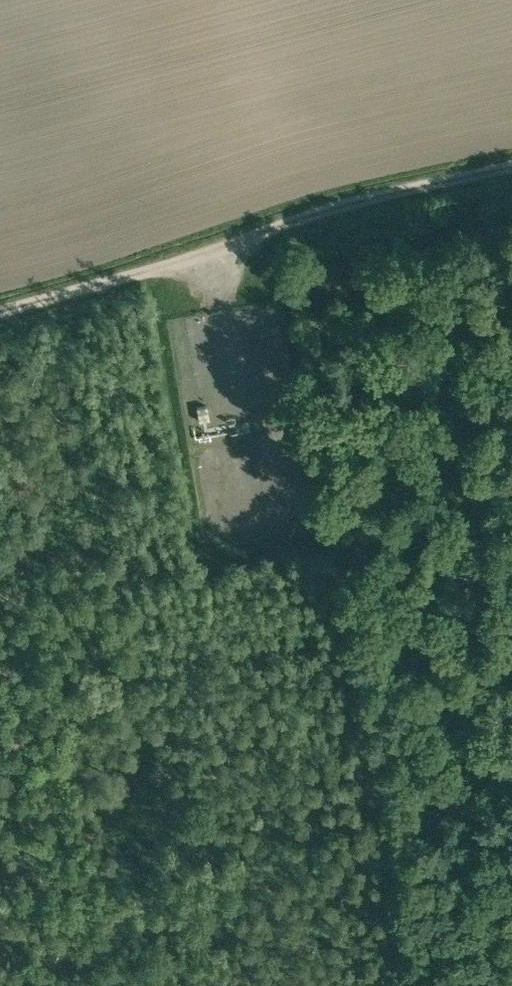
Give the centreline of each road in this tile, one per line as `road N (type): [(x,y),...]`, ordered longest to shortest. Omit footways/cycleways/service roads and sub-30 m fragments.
road 1 (track): [(0,310),(511,171)]

